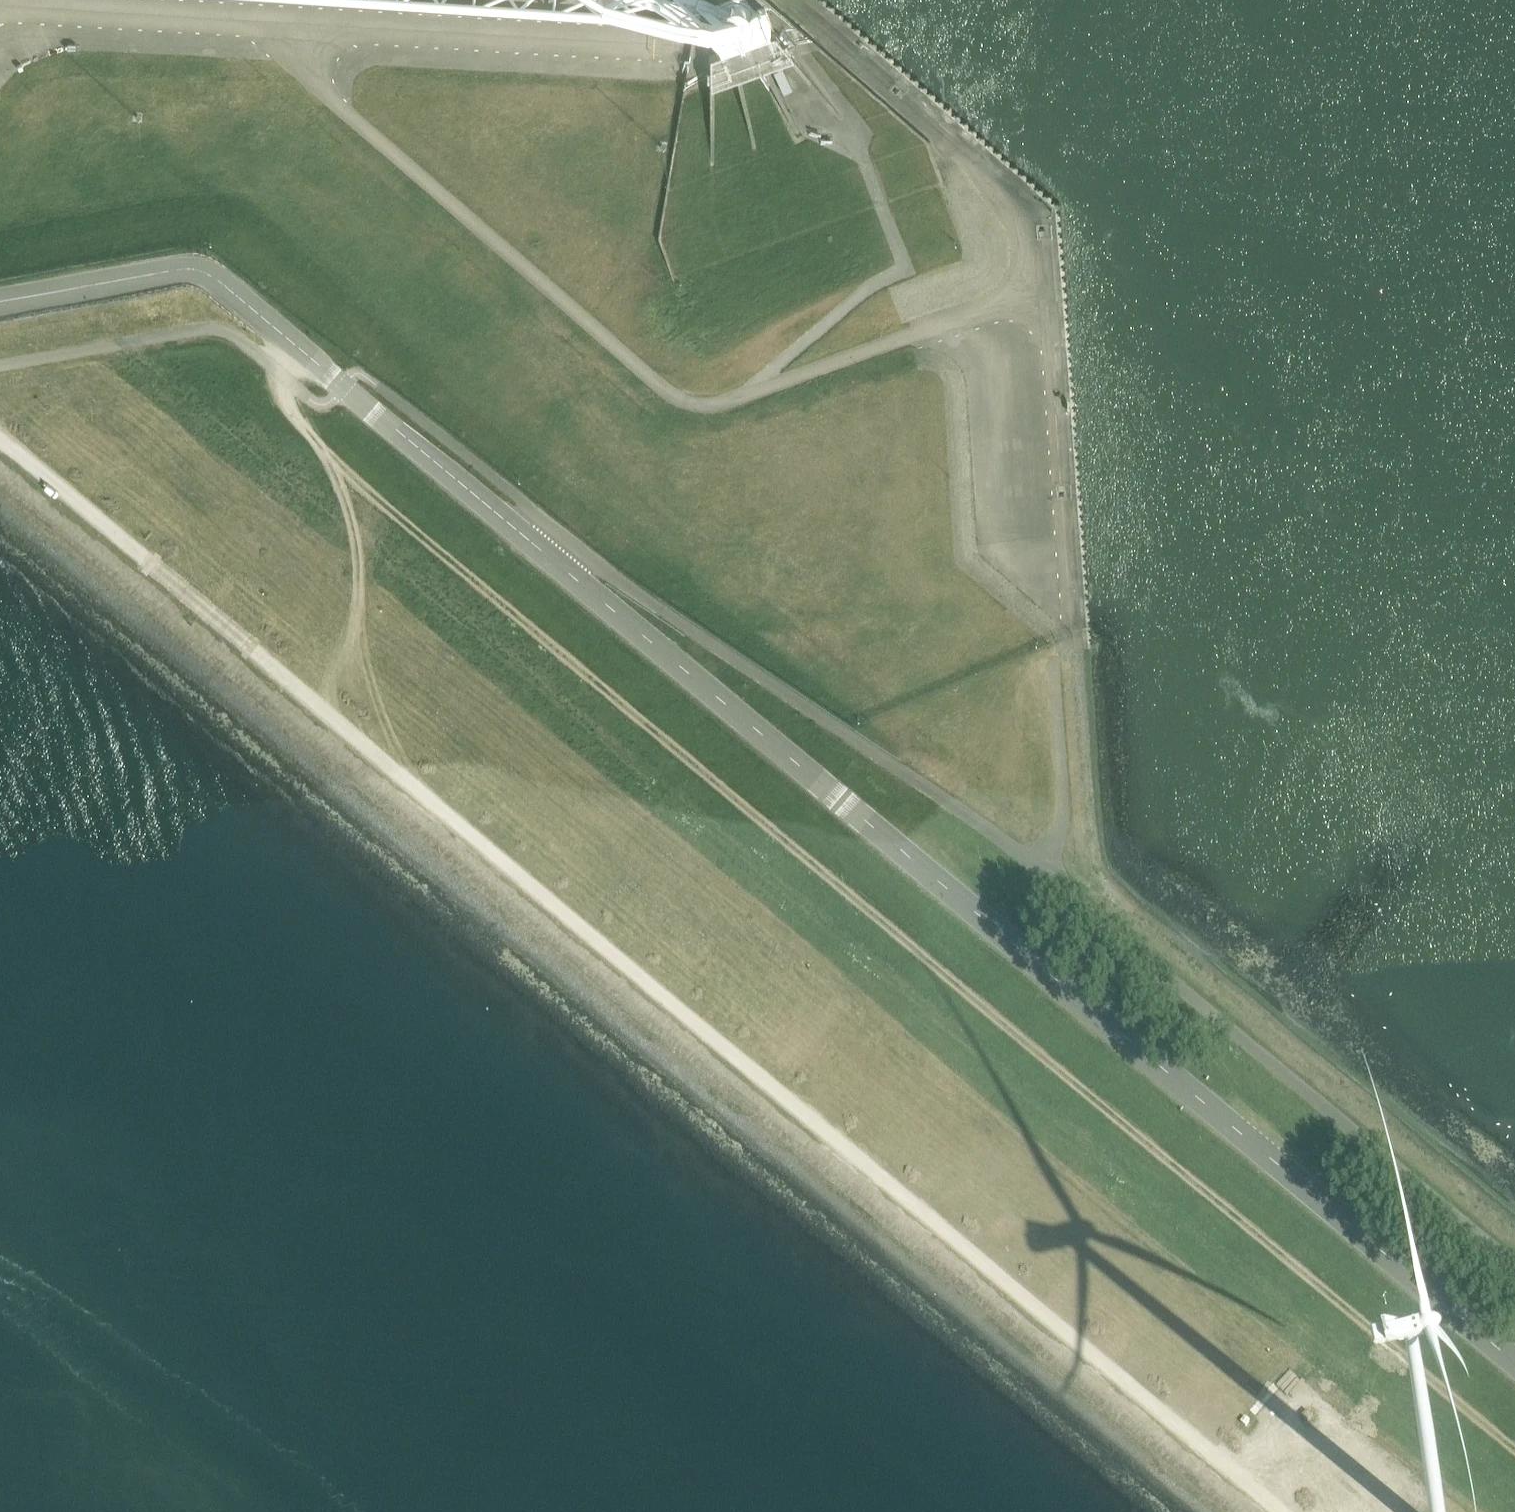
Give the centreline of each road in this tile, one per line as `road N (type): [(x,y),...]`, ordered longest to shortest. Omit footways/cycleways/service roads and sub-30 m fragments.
road 1 (tertiary): [(1514,1361),(212,277),(180,269),(0,300)]

